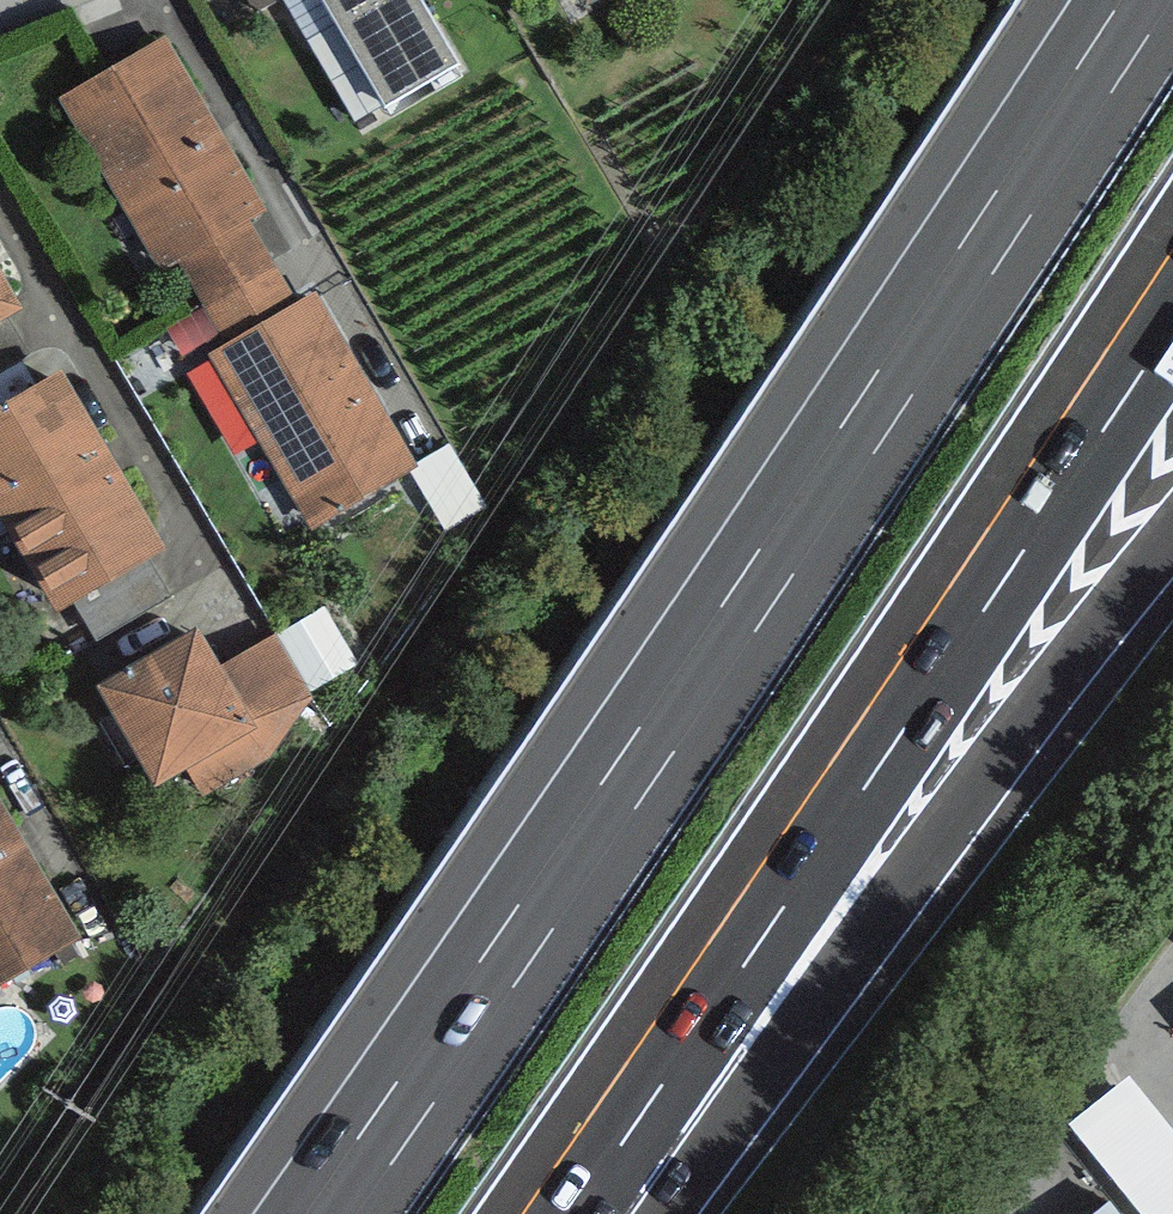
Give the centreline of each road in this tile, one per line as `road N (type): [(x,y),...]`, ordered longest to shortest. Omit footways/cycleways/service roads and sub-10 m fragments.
road 1 (motorway): [(1142,0),(734,620),(326,1213)]
road 2 (motorway): [(551,1213),(1172,292)]
road 3 (motorway): [(651,1213),(1172,542)]

